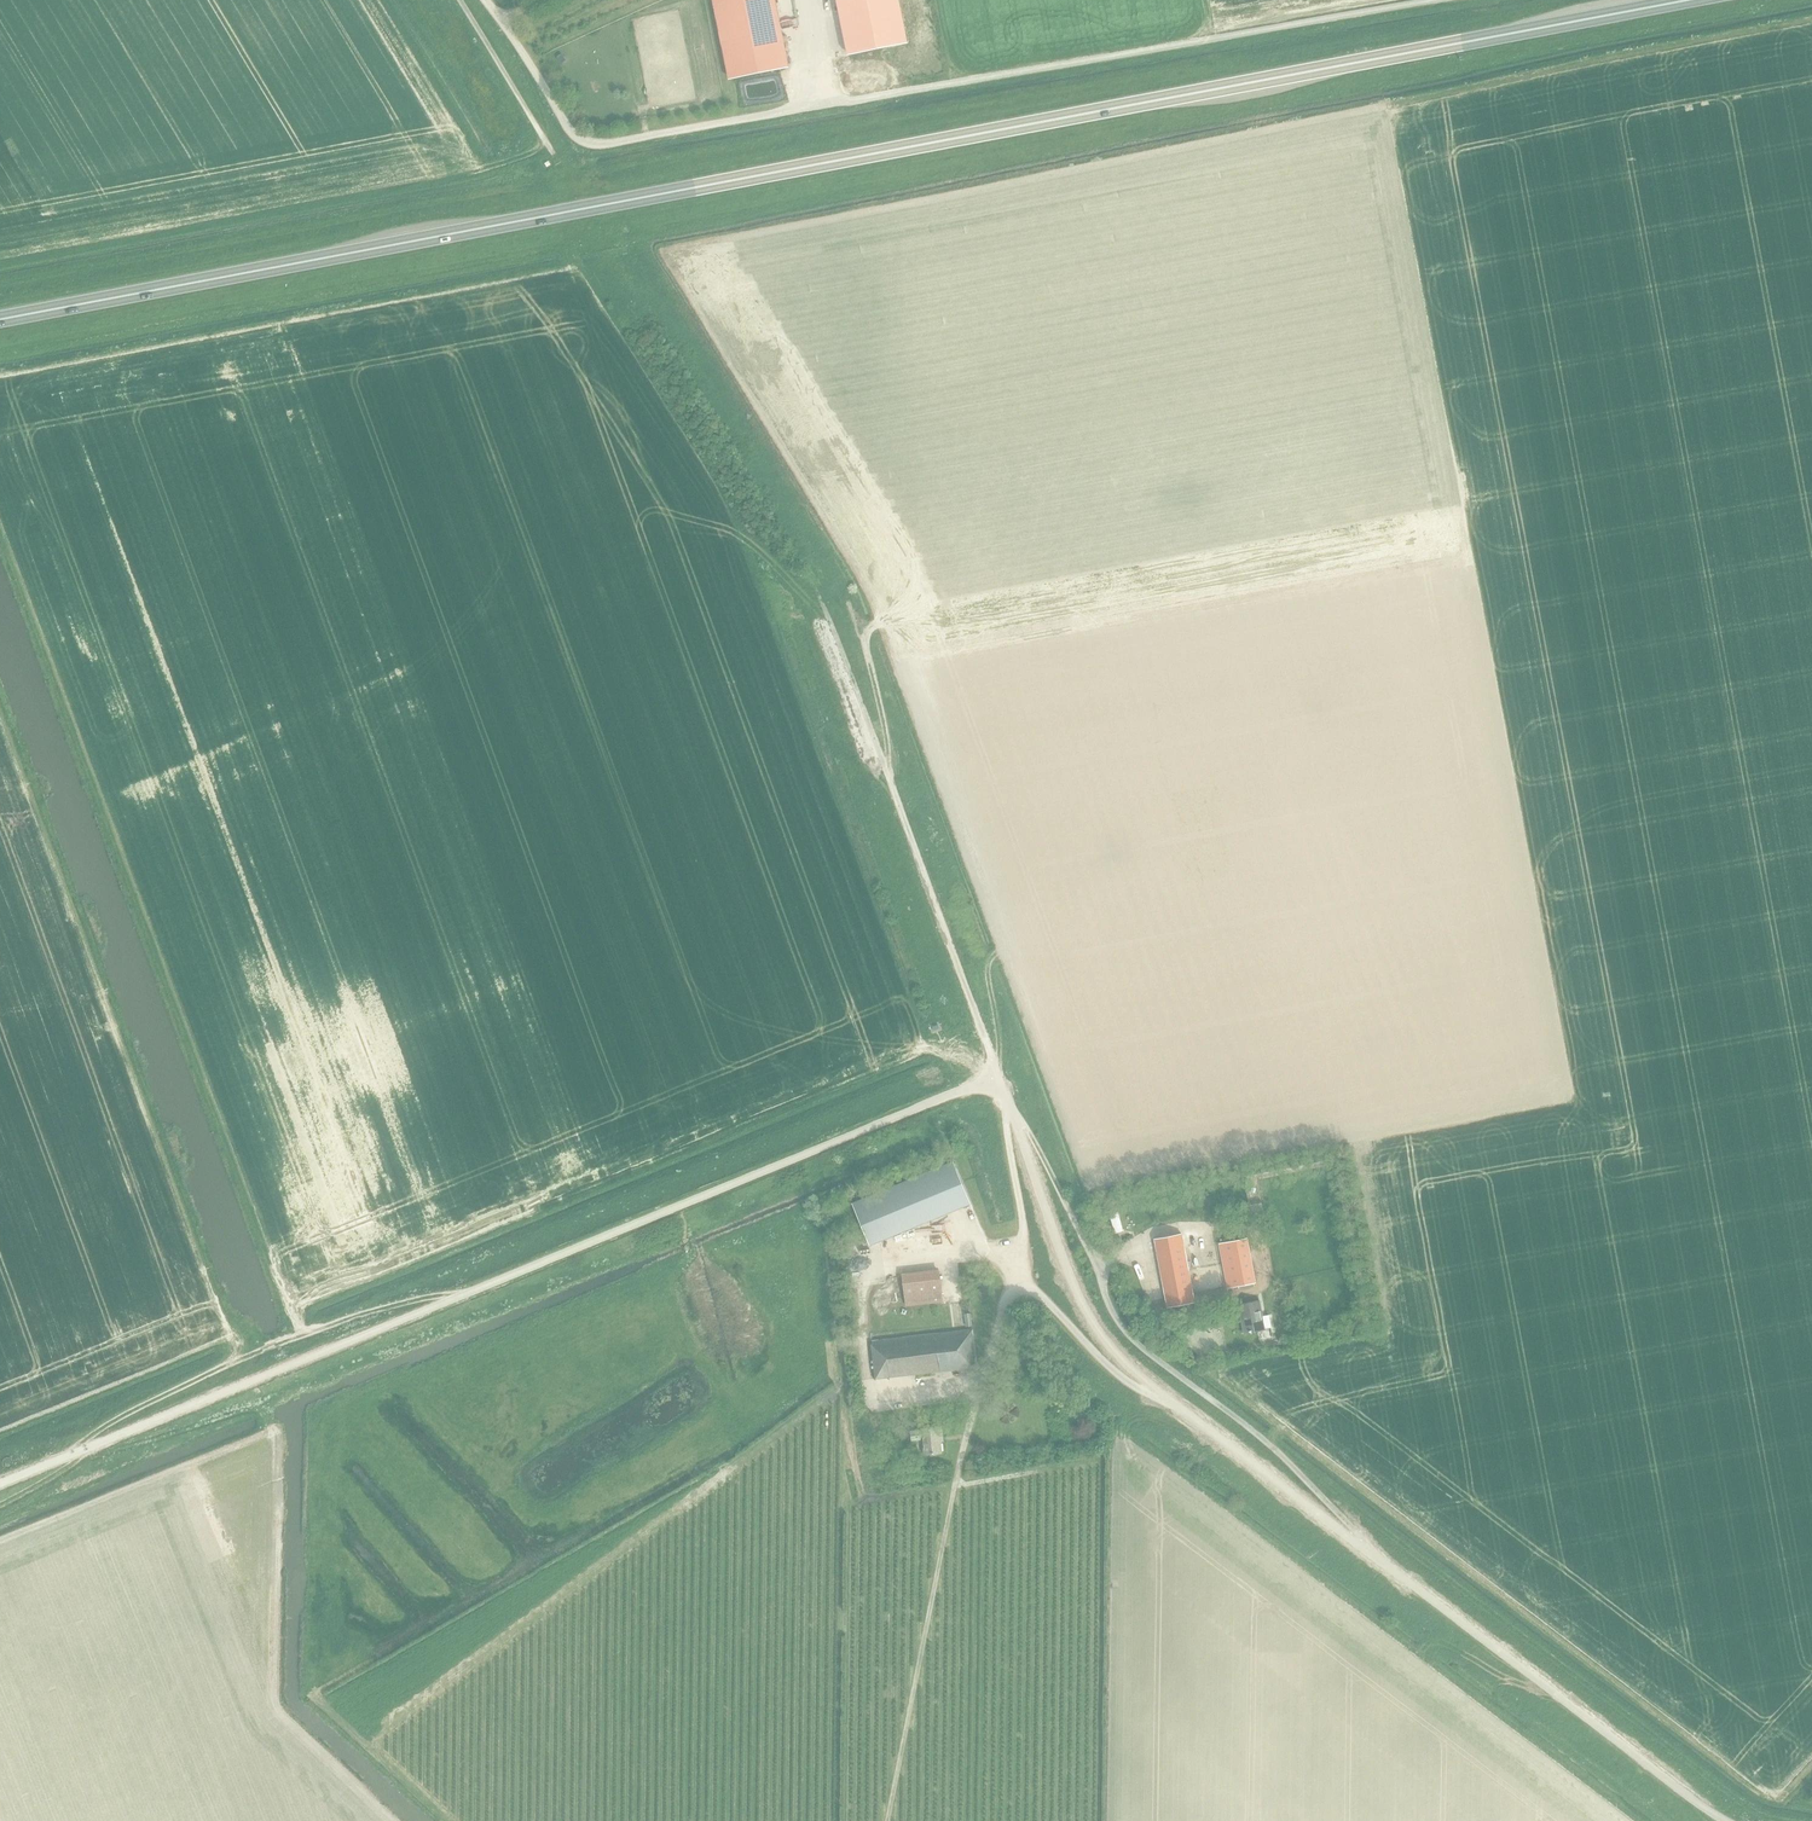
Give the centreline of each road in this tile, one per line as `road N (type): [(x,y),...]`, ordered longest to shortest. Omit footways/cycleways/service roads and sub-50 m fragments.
road 1 (trunk): [(0,319),(1688,0)]
road 2 (unclassified): [(0,1484),(997,1075)]
road 3 (unclassified): [(1431,0),(602,144),(579,139),(485,0)]
road 4 (unclassified): [(1362,1546),(1253,1430),(1136,1344),(1105,1296),(1026,1126),(1017,1124)]
road 5 (unclassified): [(997,1075),(817,589)]
road 6 (unclassified): [(1725,1820),(1362,1546)]
road 7 (unclassified): [(1010,1107),(1025,1287),(1131,1385),(1163,1397)]
road 8 (unclassified): [(1163,1397),(1109,1349),(1080,1300),(1017,1124)]
road 9 (unclassified): [(1362,1546),(1163,1397)]
road 10 (unclassified): [(459,0),(553,155)]
road 11 (track): [(885,774),(884,725),(864,640),(881,624)]
road 12 (track): [(727,533),(756,540),(824,604)]

